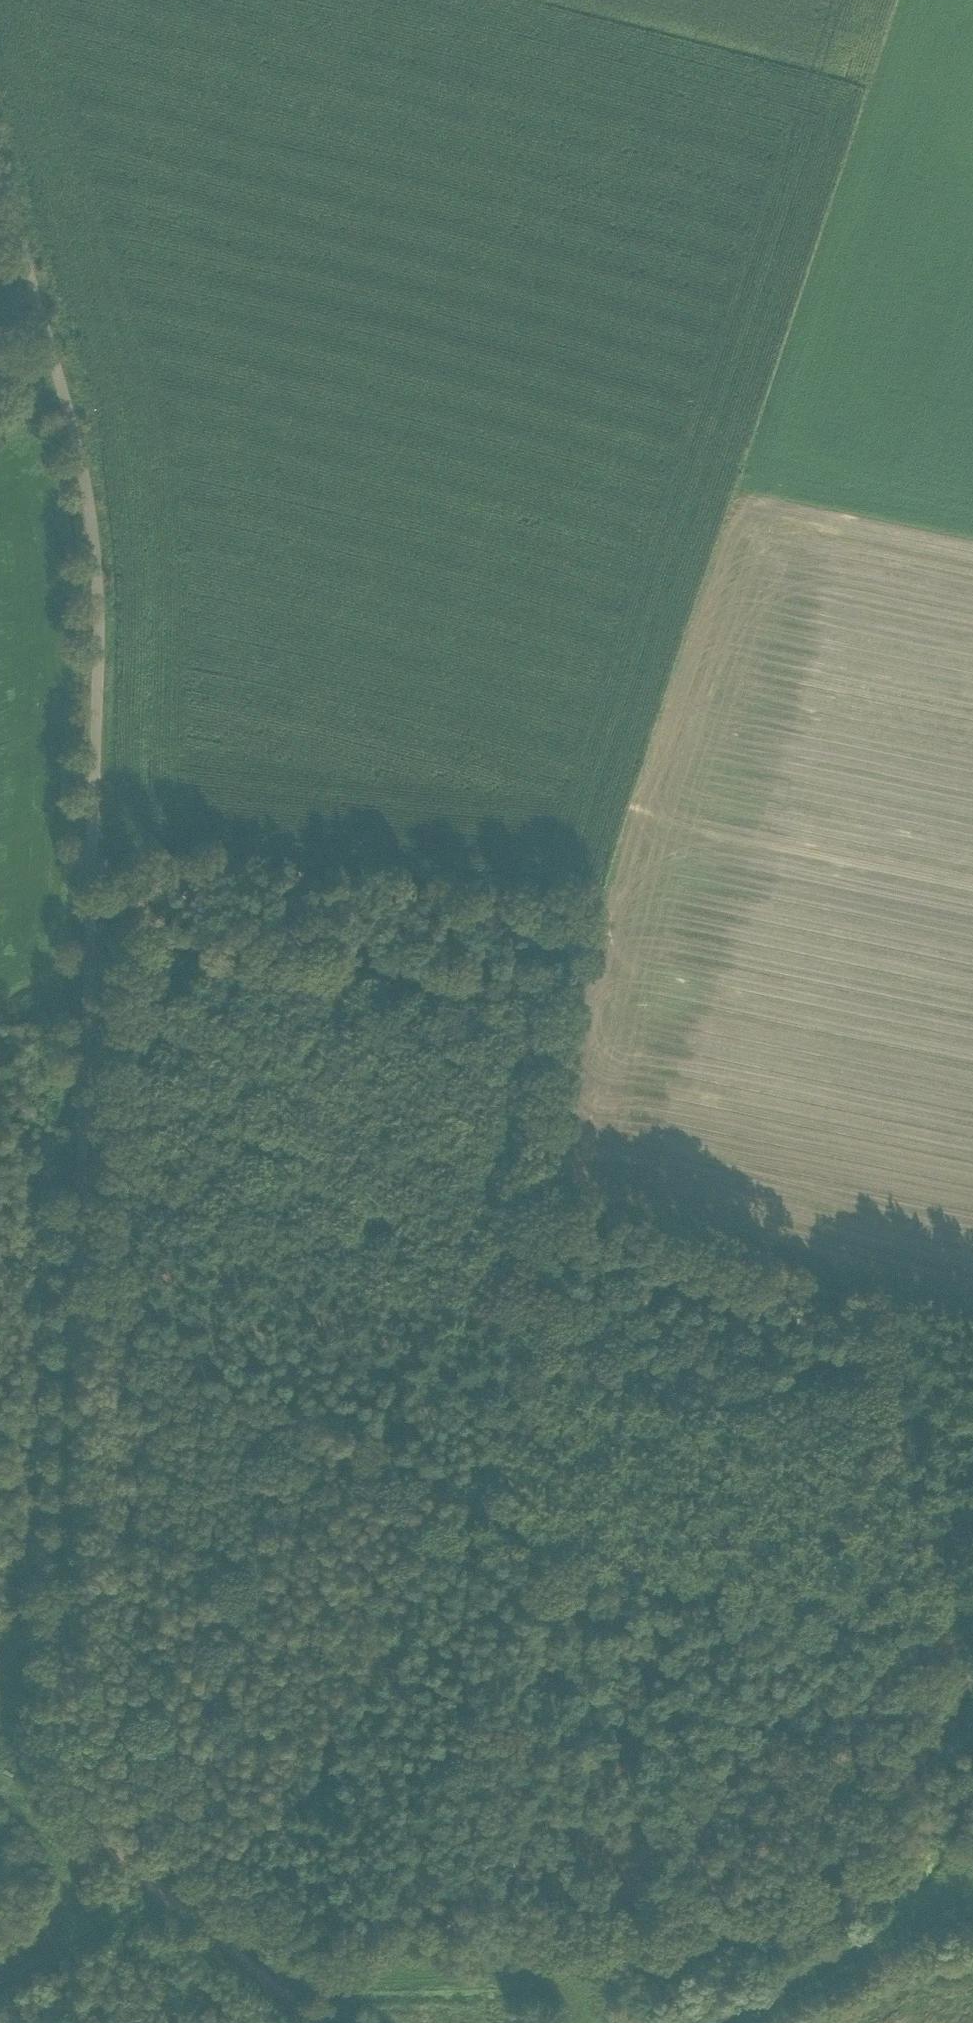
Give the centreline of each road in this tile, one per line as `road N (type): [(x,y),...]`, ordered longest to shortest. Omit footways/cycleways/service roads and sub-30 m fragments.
road 1 (unclassified): [(313,2022),(108,1845),(70,1749),(60,1636),(84,1199),(101,561),(0,166)]
road 2 (track): [(531,1517),(539,1435),(572,1386),(551,1197),(472,1182),(373,1243),(294,1241),(187,1209),(84,1199)]

